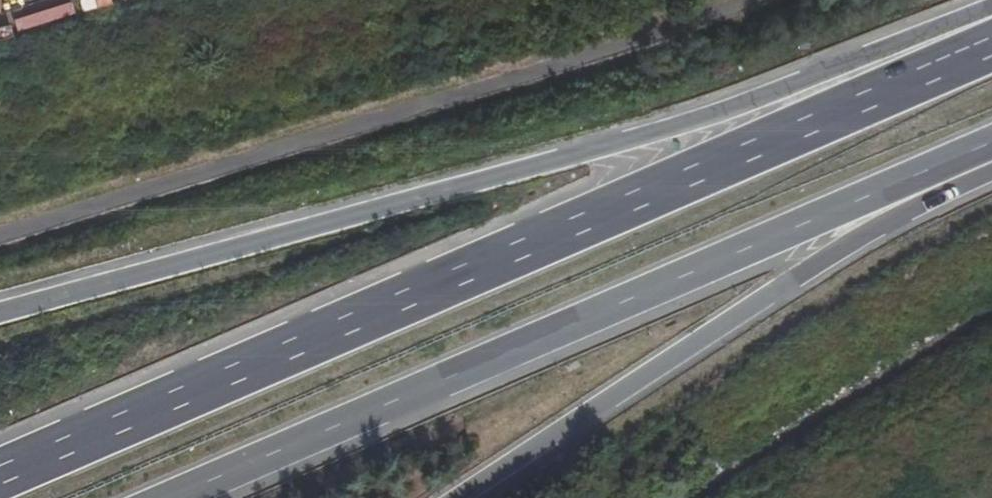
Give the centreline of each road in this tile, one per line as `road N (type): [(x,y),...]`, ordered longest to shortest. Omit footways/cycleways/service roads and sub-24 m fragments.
road 1 (trunk): [(991,47),(0,477)]
road 2 (trunk): [(991,18),(702,118),(0,312)]
road 3 (trunk): [(174,497),(991,150)]
road 4 (unclassified): [(738,0),(628,44),(0,235)]
road 5 (trunk): [(463,497),(991,167)]

